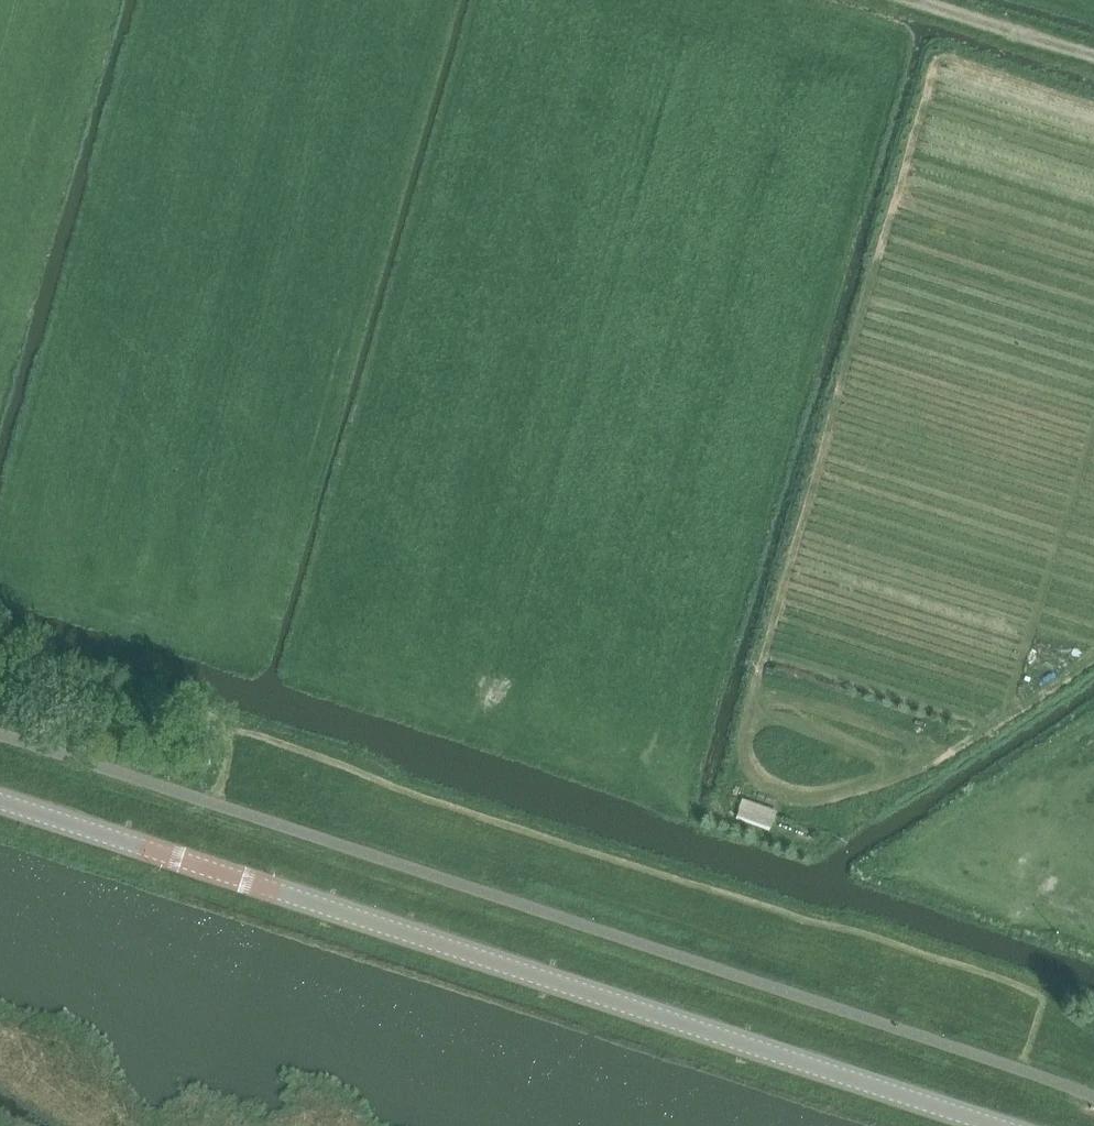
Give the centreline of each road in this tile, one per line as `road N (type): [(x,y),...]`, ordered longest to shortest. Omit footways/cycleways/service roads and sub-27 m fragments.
road 1 (secondary): [(999,1125),(0,805)]
road 2 (track): [(1093,54),(907,0)]

